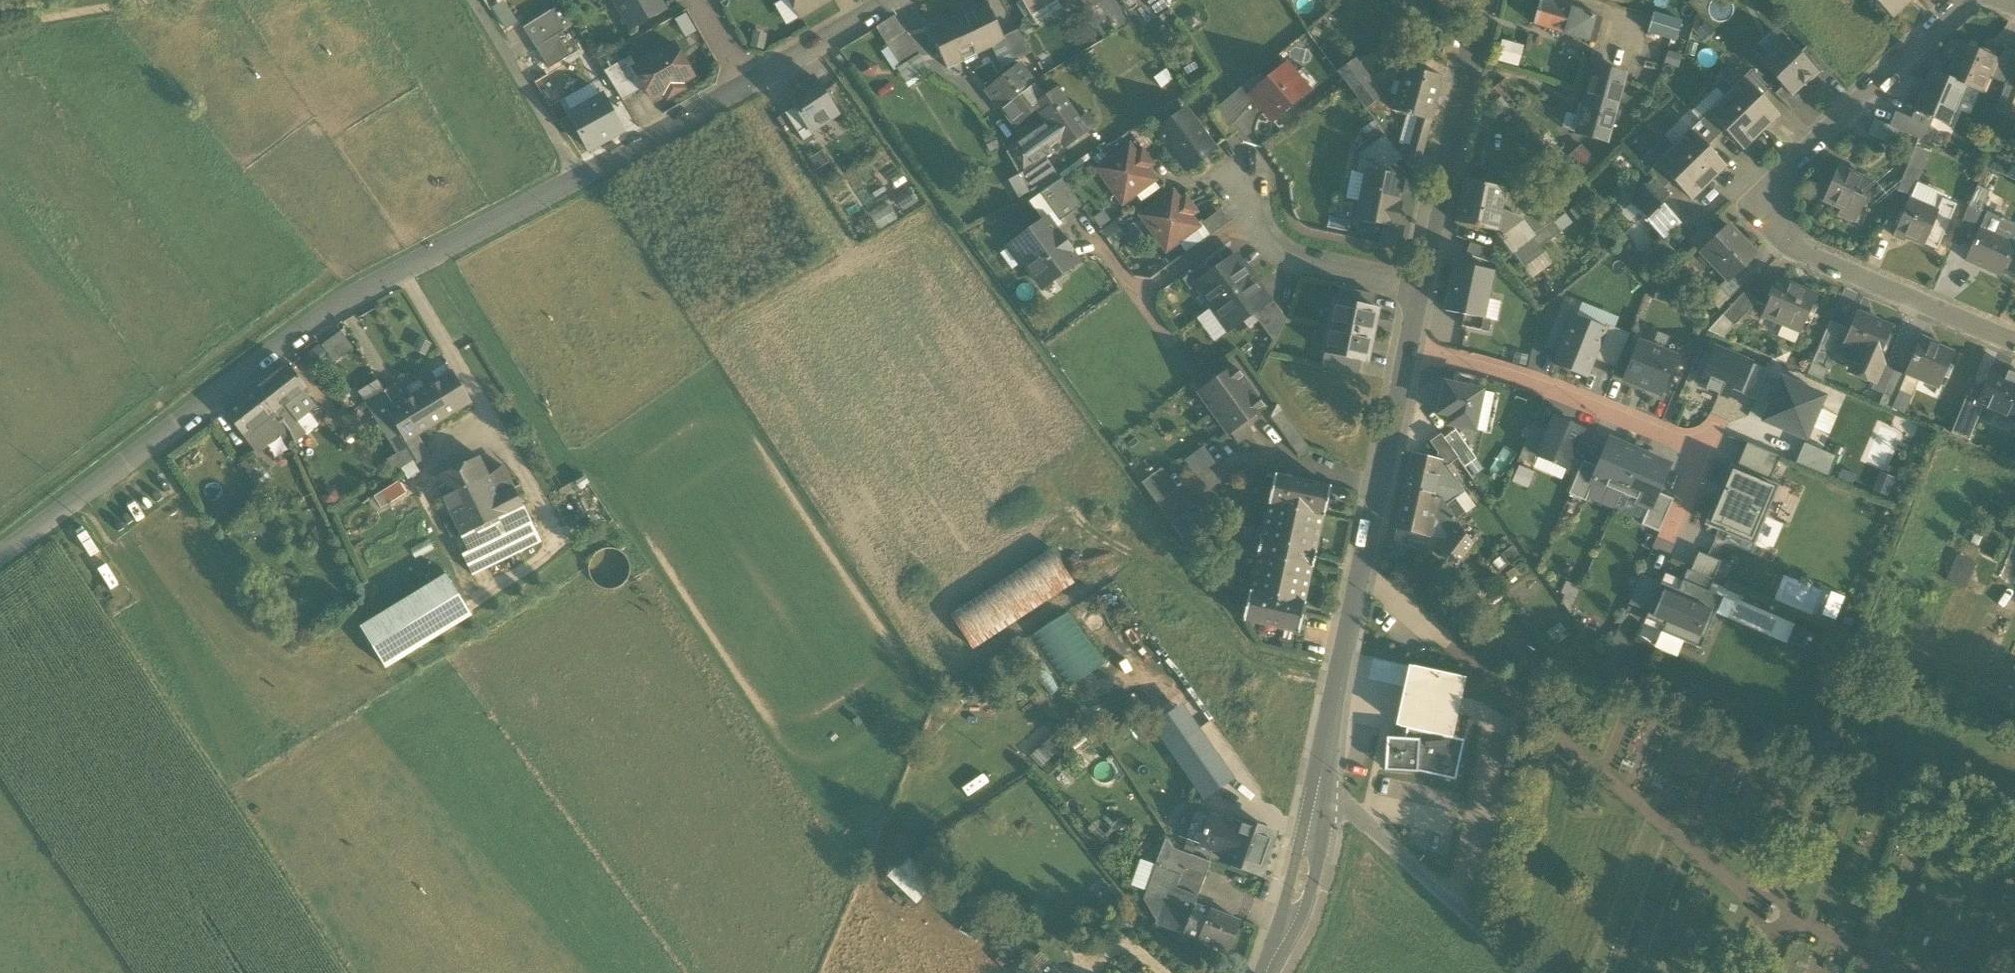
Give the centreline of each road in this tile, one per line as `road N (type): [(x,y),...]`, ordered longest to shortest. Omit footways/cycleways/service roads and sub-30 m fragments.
road 1 (residential): [(582,174),(330,309),(0,555)]
road 2 (residential): [(1967,0),(1775,180),(1784,244),(2014,342)]
road 3 (tertiary): [(1319,789),(1410,347)]
road 4 (residential): [(1410,347),(1526,379),(1703,450),(1670,536)]
road 5 (unclassified): [(1319,789),(1534,972)]
road 6 (tertiary): [(1422,276),(1479,0)]
road 7 (residential): [(1422,276),(1297,255),(1234,181)]
road 8 (residential): [(582,174),(472,0)]
road 9 (residential): [(749,84),(582,174)]
road 10 (tertiary): [(1272,972),(1306,873),(1319,789)]
road 11 (residential): [(883,0),(749,84)]
road 12 (track): [(0,22),(129,0)]

